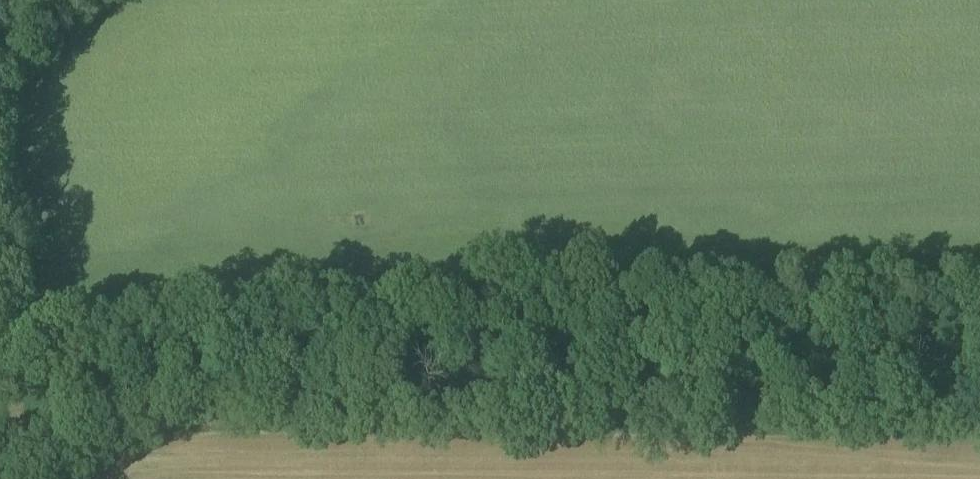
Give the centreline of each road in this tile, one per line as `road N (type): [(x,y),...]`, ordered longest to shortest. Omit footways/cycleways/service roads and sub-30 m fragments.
road 1 (track): [(0,361),(28,442),(48,428),(155,409),(979,431)]
road 2 (track): [(0,343),(53,316),(690,264),(979,256)]

